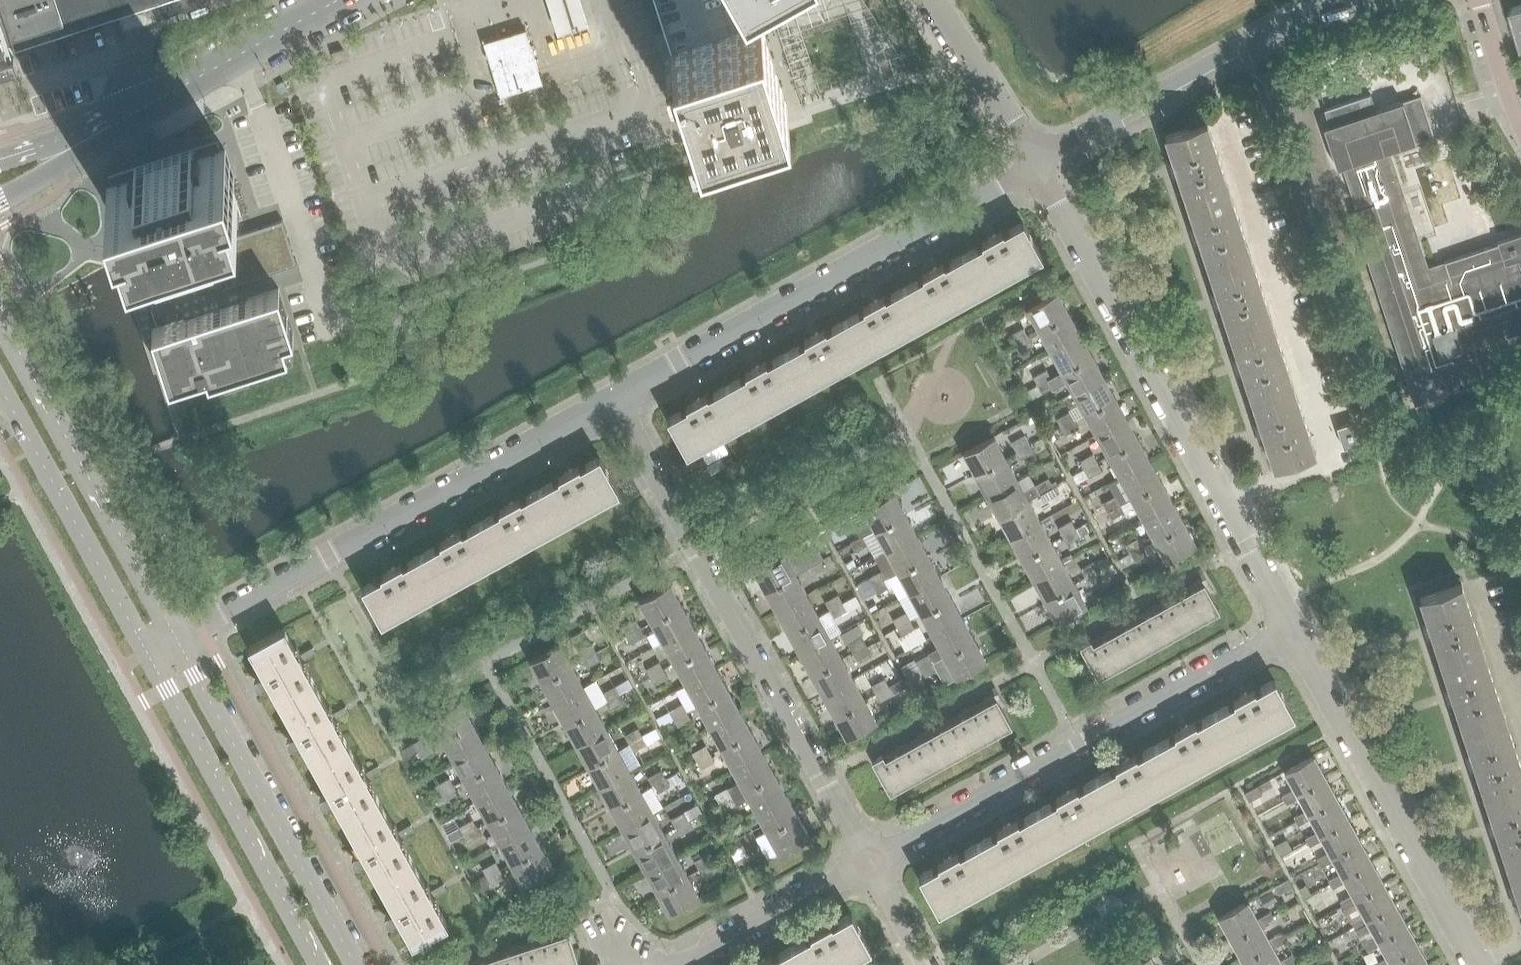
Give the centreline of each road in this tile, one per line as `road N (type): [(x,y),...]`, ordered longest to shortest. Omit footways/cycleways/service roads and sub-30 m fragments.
road 1 (residential): [(865,865),(611,394)]
road 2 (residential): [(1289,628),(1033,165)]
road 3 (residential): [(175,638),(611,394)]
road 4 (residential): [(865,865),(1289,628)]
road 5 (residential): [(611,394),(1033,165)]
road 6 (residential): [(1475,964),(1289,628)]
road 7 (tertiary): [(355,964),(175,638)]
road 8 (residential): [(1033,165),(1243,42),(1361,0)]
road 9 (tertiary): [(175,638),(0,319)]
road 10 (tertiary): [(147,654),(319,964)]
road 11 (tertiary): [(0,388),(147,654)]
road 12 (tertiary): [(80,144),(338,0)]
road 13 (residential): [(683,964),(865,865)]
road 14 (residential): [(1033,165),(929,0)]
road 15 (residential): [(1520,124),(1480,0)]

